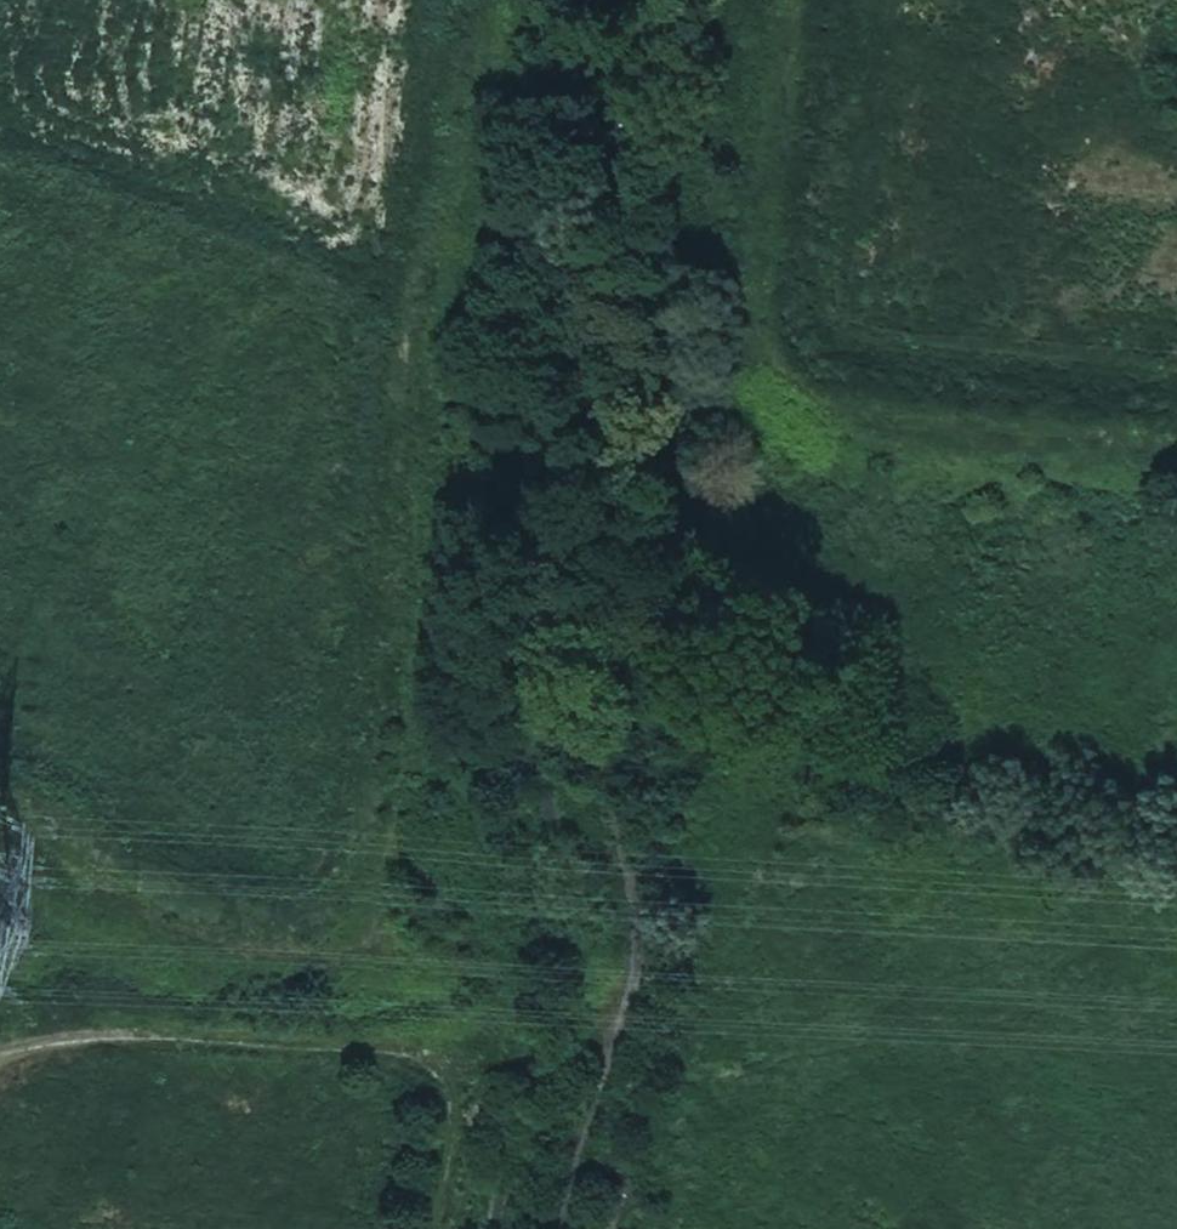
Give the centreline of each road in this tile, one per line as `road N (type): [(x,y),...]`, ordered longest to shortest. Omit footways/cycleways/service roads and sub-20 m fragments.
road 1 (track): [(558,1228),(624,998),(595,808),(593,426),(629,0)]
road 2 (track): [(0,1053),(198,1038),(379,1050),(466,1083),(432,1228)]

